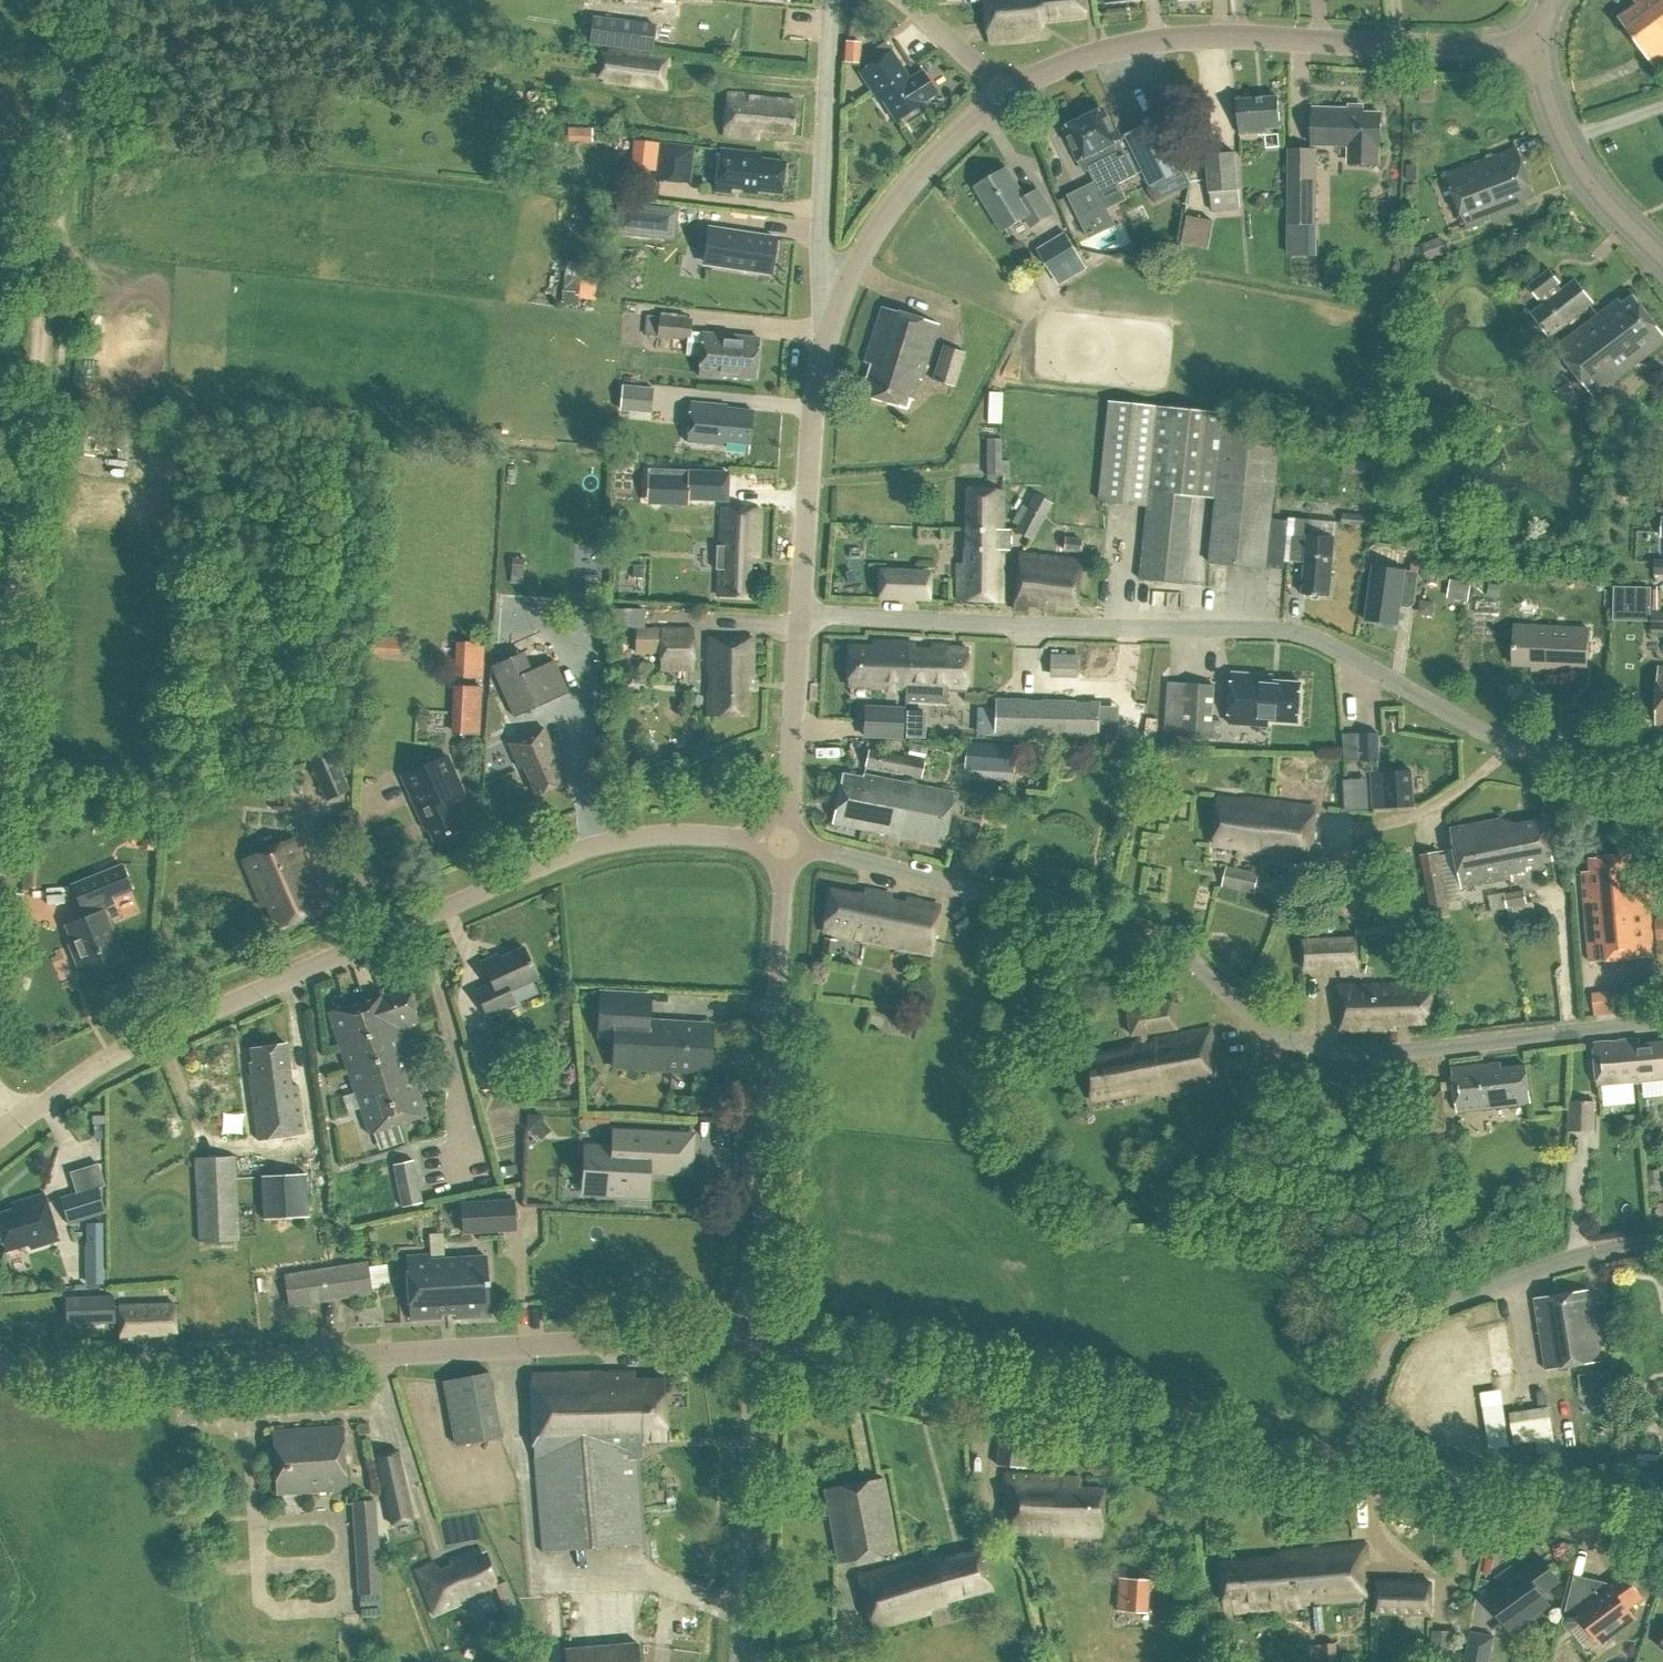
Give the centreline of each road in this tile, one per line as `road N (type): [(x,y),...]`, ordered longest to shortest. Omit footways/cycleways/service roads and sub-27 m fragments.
road 1 (residential): [(1662,1023),(1363,1055),(1321,1050),(1282,1038),(1184,959),(1141,936),(829,854),(775,830)]
road 2 (residential): [(1662,756),(1516,742),(1298,634),(800,614)]
road 3 (unclassified): [(15,1123),(109,1056),(569,853),(661,835),(746,838),(775,830)]
road 4 (tertiary): [(0,1363),(152,1366),(577,1342),(756,1344)]
road 5 (track): [(0,645),(21,578),(75,0)]
road 6 (tertiary): [(756,1344),(1353,1471)]
road 7 (unclassified): [(1001,92),(1100,52),(1155,41),(1540,48)]
road 8 (unclassified): [(756,1344),(780,872),(775,830)]
road 9 (residential): [(1353,1471),(1378,1382),(1401,1336),(1434,1307),(1662,1239)]
road 10 (unclassified): [(800,614),(812,429),(839,290)]
road 11 (unclassified): [(737,1661),(756,1344)]
road 12 (tertiary): [(1353,1471),(1662,1537)]
road 13 (residential): [(839,290),(820,274),(818,251),(830,0)]
road 14 (unclassified): [(839,290),(899,195),(1001,92)]
road 15 (tertiary): [(1662,257),(1594,186),(1565,142),(1540,48)]
road 16 (unclassified): [(775,830),(791,797),(800,614)]
road 17 (residential): [(1001,92),(901,0)]

